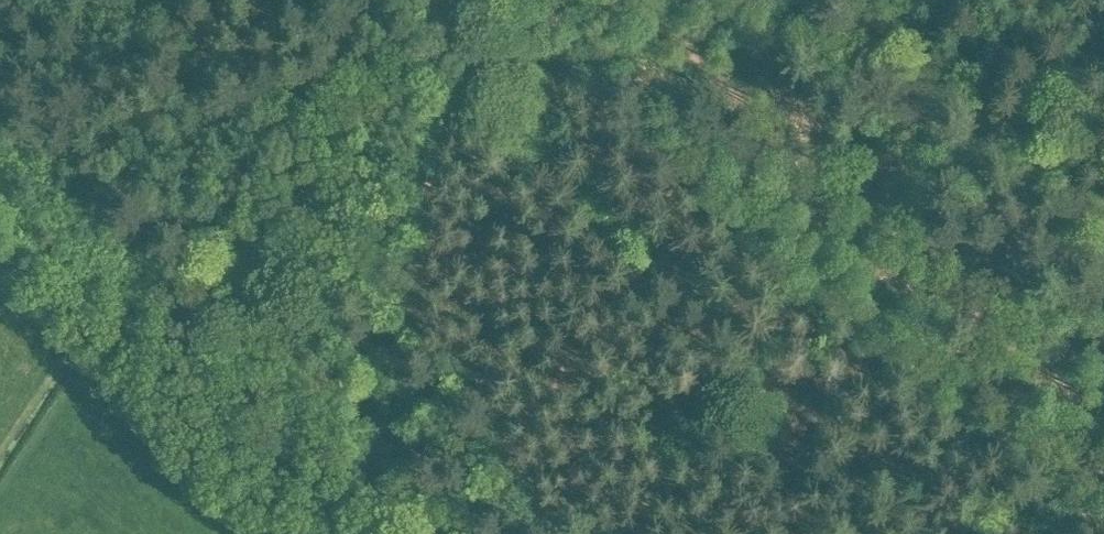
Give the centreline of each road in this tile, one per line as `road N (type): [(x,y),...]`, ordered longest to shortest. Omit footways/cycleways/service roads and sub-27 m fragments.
road 1 (track): [(621,0),(1103,433)]
road 2 (track): [(364,0),(93,338)]

